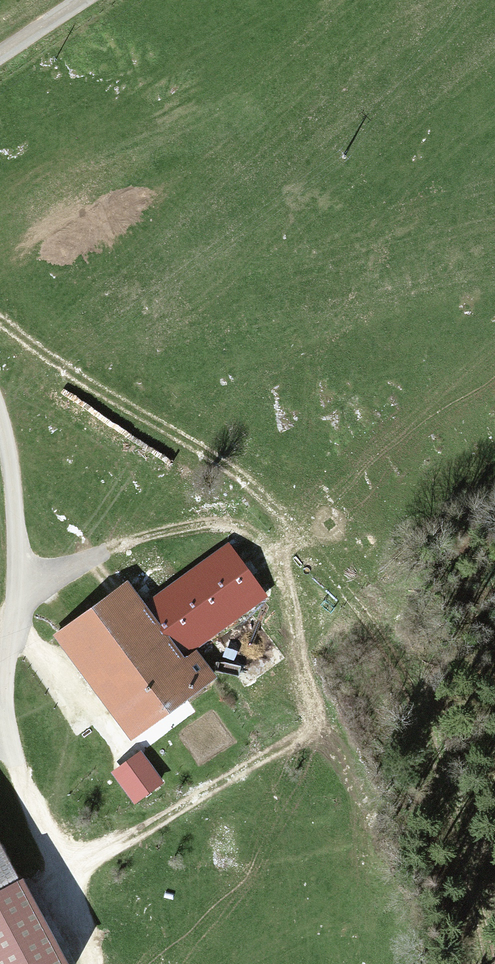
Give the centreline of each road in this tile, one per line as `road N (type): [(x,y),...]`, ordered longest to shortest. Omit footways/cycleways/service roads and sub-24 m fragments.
road 1 (track): [(490,963),(422,719),(385,643),(314,544),(238,471),(91,386),(0,319)]

